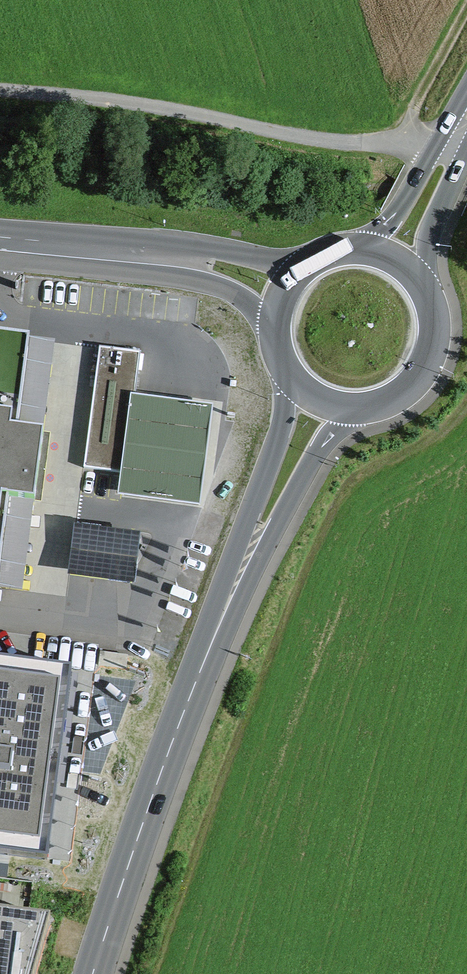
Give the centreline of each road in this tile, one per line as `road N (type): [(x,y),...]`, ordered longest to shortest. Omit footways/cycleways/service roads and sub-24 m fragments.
road 1 (track): [(158,973),(241,729),(327,525),(348,491),(440,439),(466,412)]
road 2 (primary): [(93,973),(197,678),(260,527),(326,403)]
road 3 (track): [(466,148),(315,138),(145,104),(0,91)]
road 4 (unclassified): [(0,240),(207,265),(283,297)]
road 5 (primary): [(326,403),(380,406),(423,373),(434,348),(429,295),(390,257)]
road 6 (primary): [(466,118),(390,257)]
road 7 (track): [(398,141),(466,10)]
road 8 (primary): [(283,297),(279,347),(305,390),(326,403)]
road 9 (primary): [(390,257),(328,255),(283,297)]

